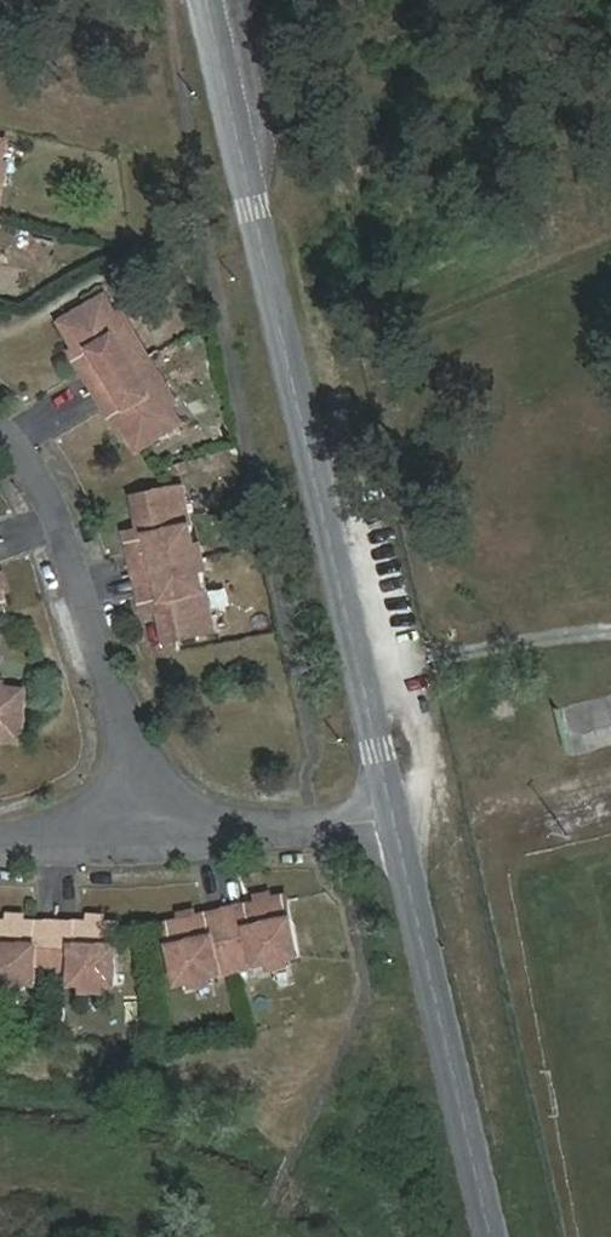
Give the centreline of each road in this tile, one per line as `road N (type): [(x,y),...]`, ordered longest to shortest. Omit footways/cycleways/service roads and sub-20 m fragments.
road 1 (tertiary): [(207,0),(392,785)]
road 2 (tertiary): [(392,785),(492,1236)]
road 3 (residential): [(0,430),(44,477),(89,586),(155,834)]
road 4 (residential): [(392,785),(155,834)]
road 5 (residential): [(155,834),(0,846)]

